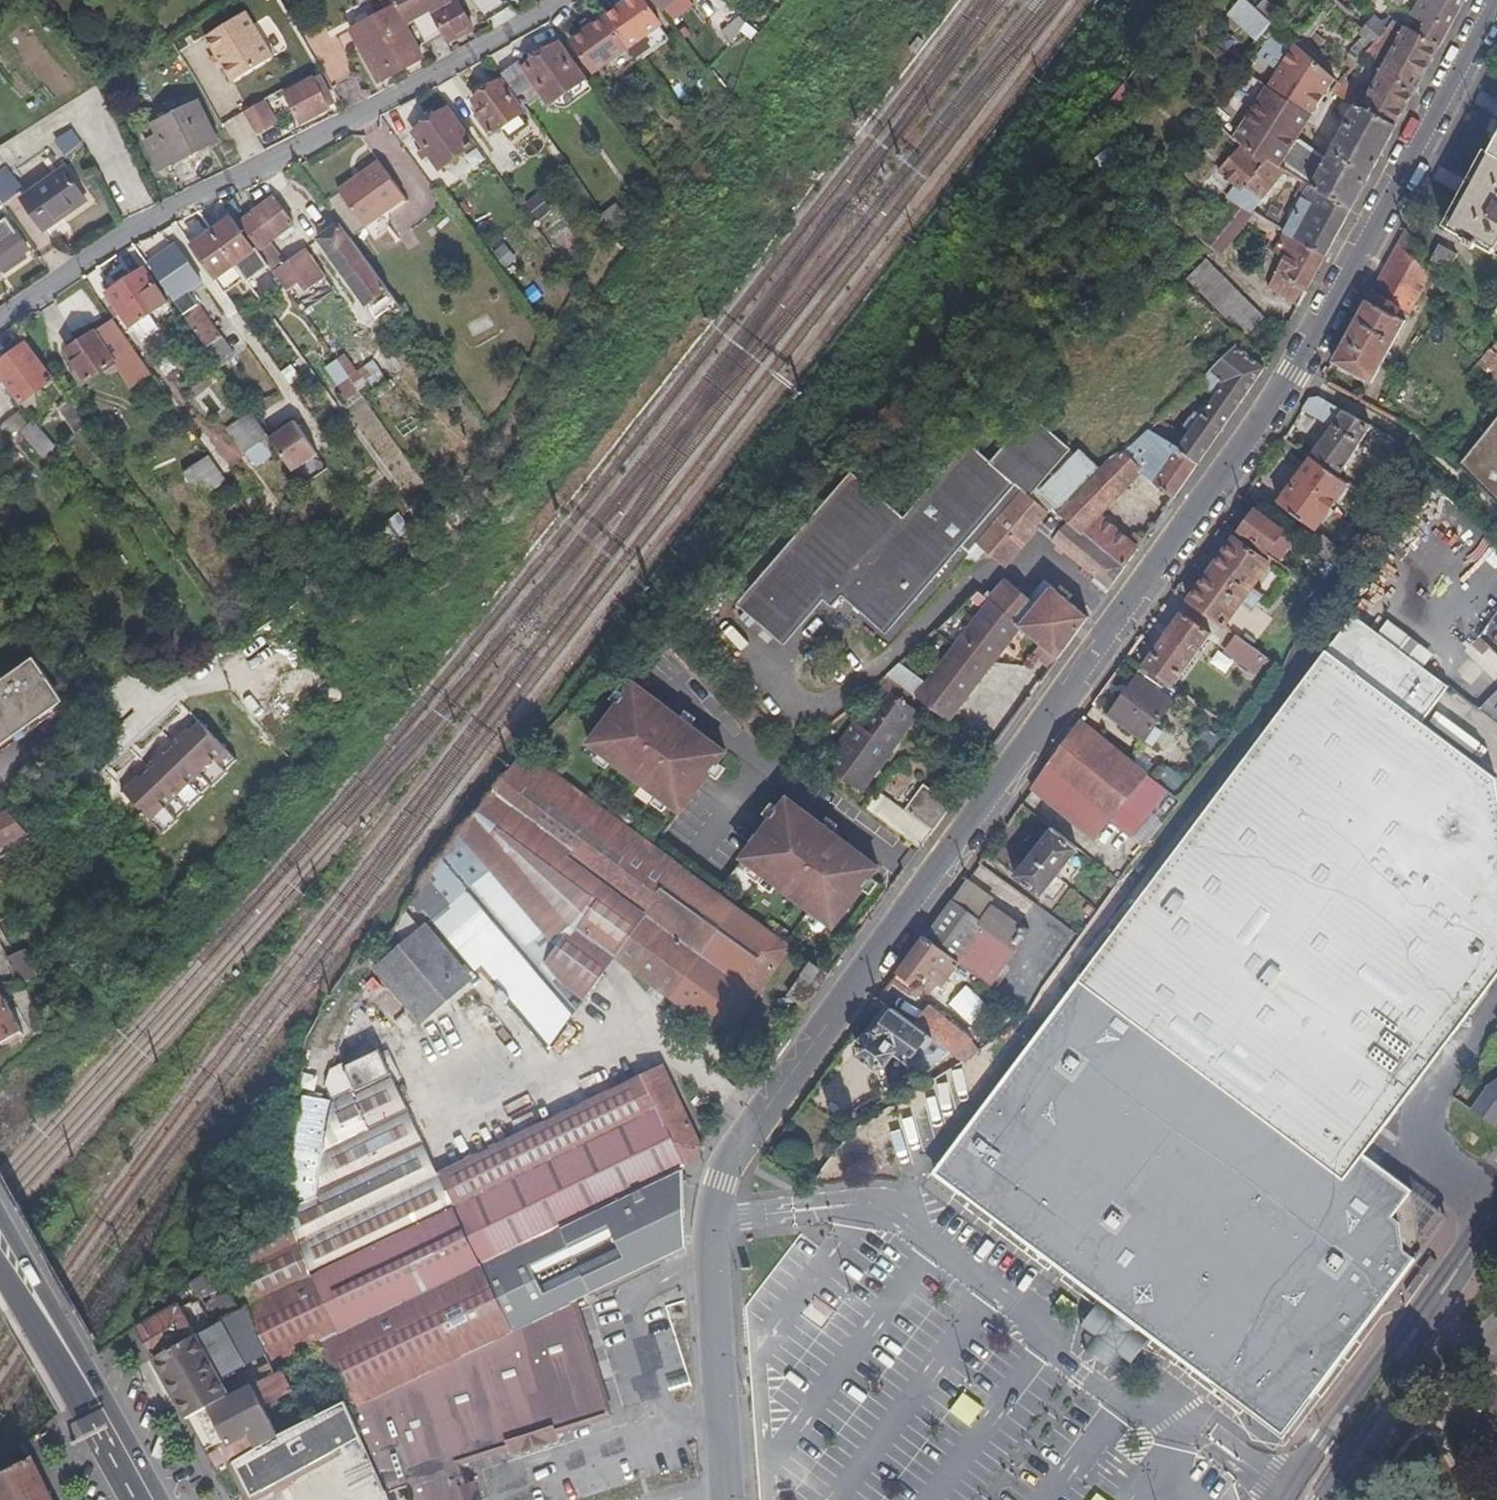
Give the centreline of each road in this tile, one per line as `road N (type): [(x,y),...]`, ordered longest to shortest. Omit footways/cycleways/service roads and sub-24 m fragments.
road 1 (secondary): [(1496,2),(1296,370),(1236,462),(728,1158),(712,1228),(728,1499)]
road 2 (residential): [(0,321),(125,232),(446,68),(560,0)]
road 3 (unclassified): [(1496,1208),(1297,1499)]
road 4 (primary): [(0,1240),(149,1499)]
road 5 (unclassified): [(0,778),(135,690)]

